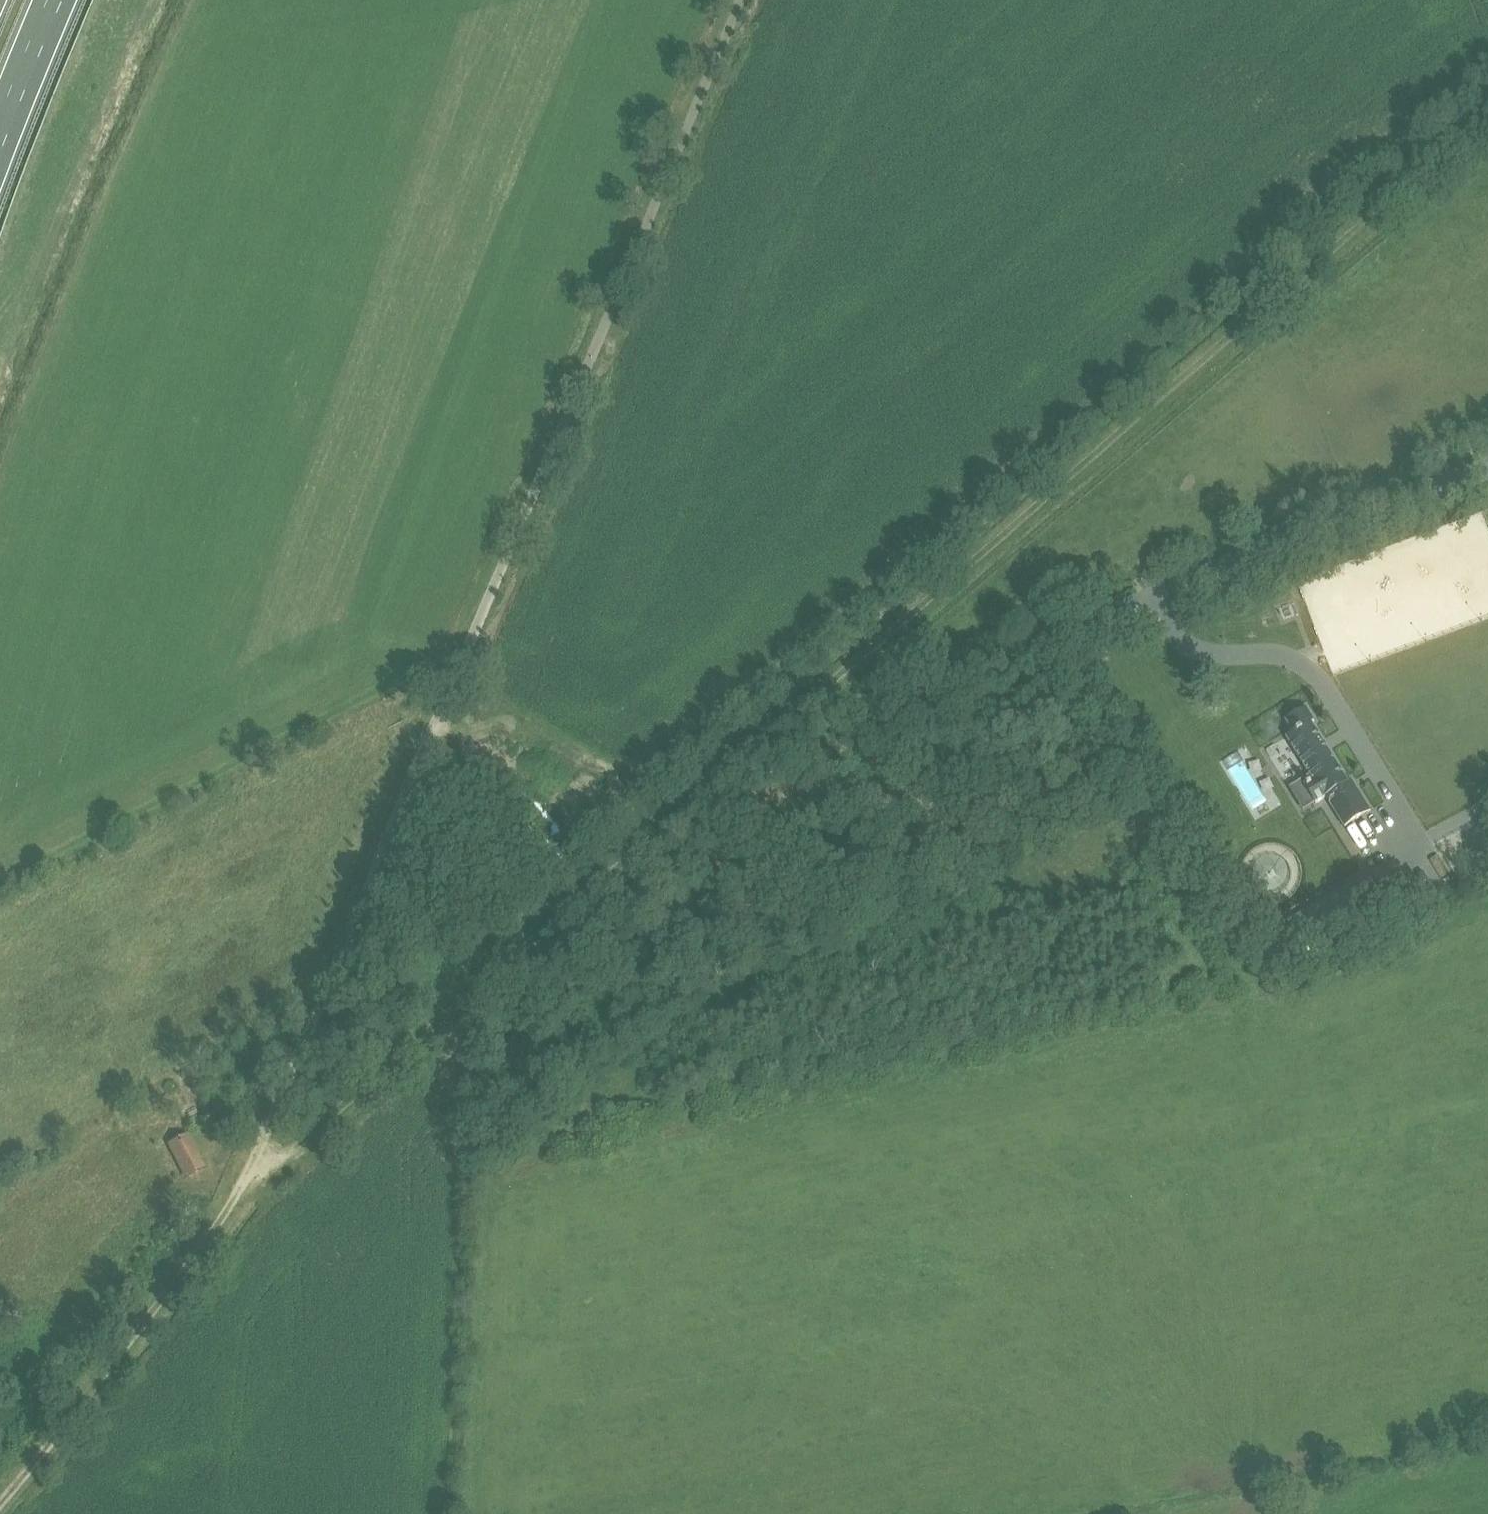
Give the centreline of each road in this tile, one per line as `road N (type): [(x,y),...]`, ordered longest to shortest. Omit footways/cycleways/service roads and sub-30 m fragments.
road 1 (track): [(257,1164),(1487,114)]
road 2 (unclassified): [(469,644),(739,0)]
road 3 (track): [(257,1164),(469,644)]
road 4 (track): [(0,1506),(202,1249),(257,1164)]
road 5 (trunk): [(0,142),(51,0)]

